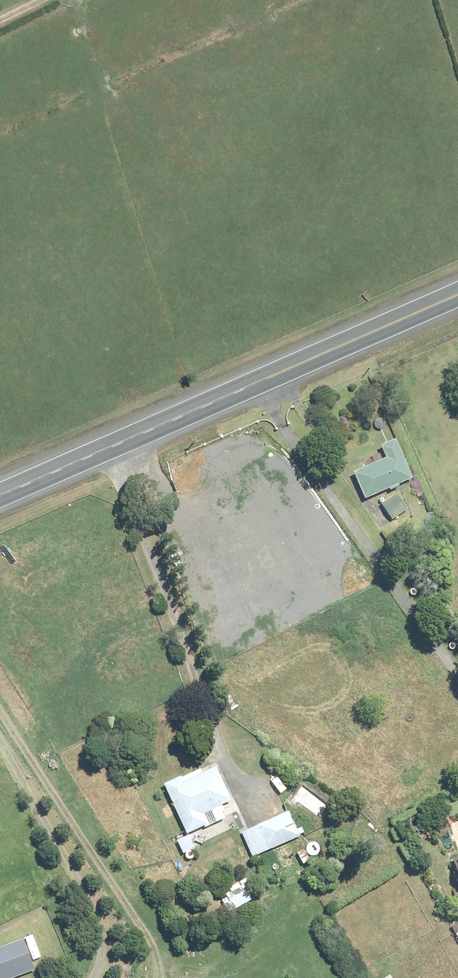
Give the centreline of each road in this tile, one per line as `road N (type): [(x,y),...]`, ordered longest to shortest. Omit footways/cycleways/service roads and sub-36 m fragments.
road 1 (secondary): [(457,295),(0,496)]

